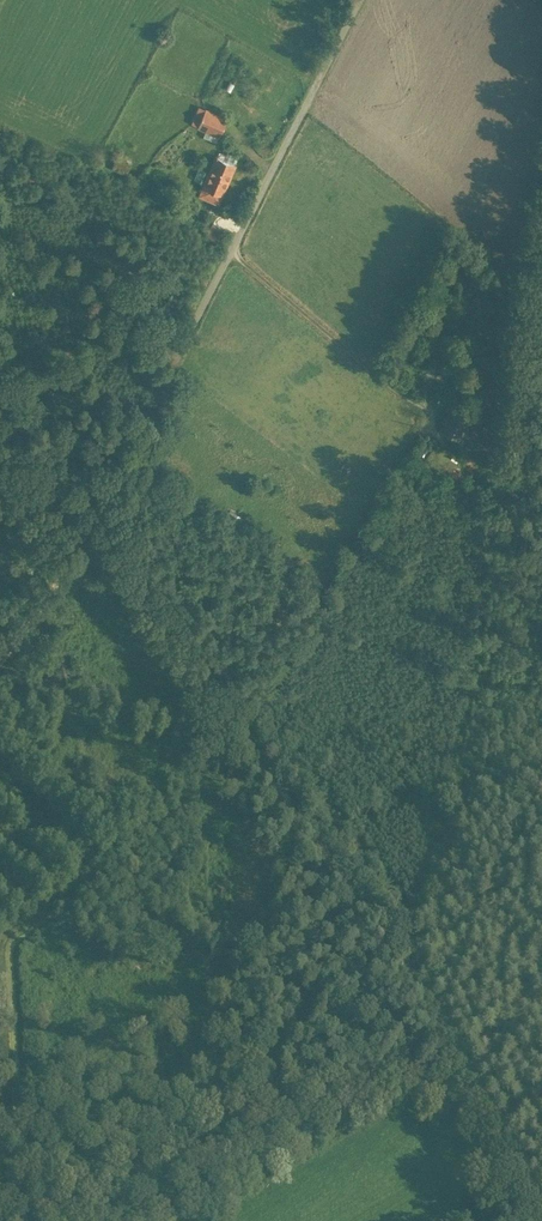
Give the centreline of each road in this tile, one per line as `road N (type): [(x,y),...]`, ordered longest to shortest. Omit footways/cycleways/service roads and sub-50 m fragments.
road 1 (track): [(537,1220),(518,1198),(445,1021),(285,774),(93,528)]
road 2 (track): [(93,528),(369,0)]
road 3 (track): [(239,259),(396,389),(429,405)]
road 4 (track): [(0,377),(93,528)]
road 5 (track): [(0,667),(93,528)]

